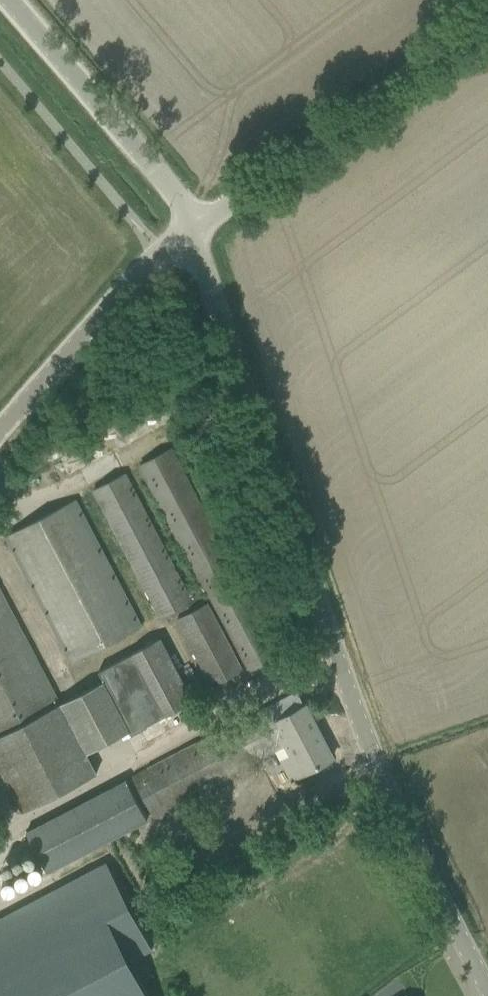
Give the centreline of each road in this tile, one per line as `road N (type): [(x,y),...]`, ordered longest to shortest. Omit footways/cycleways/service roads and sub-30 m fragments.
road 1 (tertiary): [(487,979),(374,763),(203,266),(199,226)]
road 2 (unclassified): [(199,226),(487,11)]
road 3 (tertiary): [(199,226),(10,0)]
road 4 (unclassified): [(0,433),(145,269),(199,226)]

